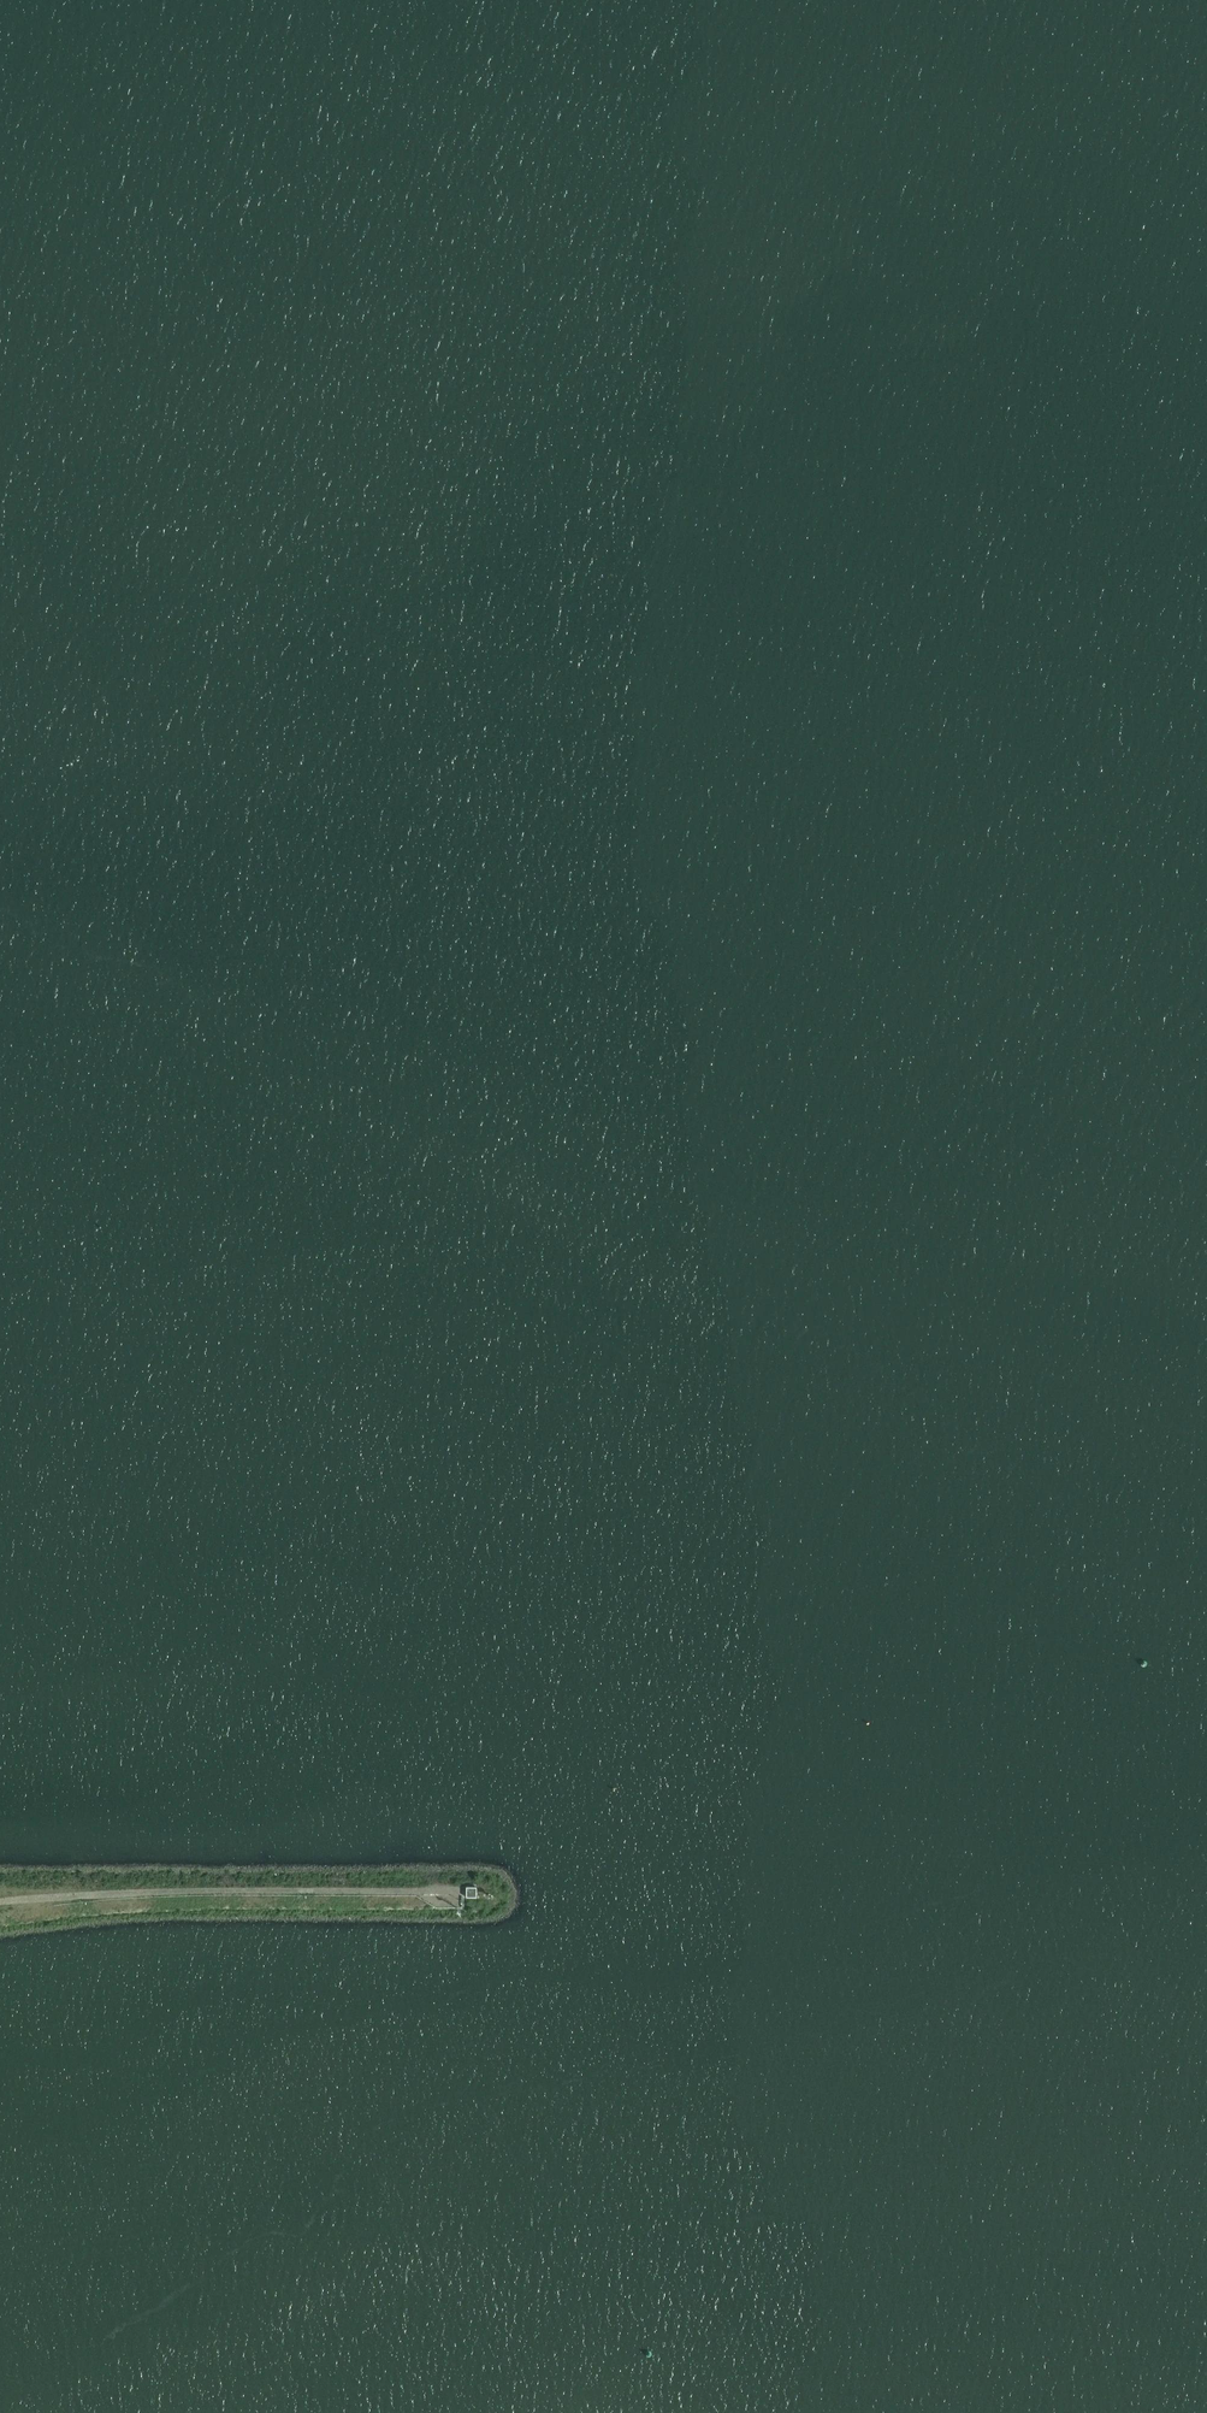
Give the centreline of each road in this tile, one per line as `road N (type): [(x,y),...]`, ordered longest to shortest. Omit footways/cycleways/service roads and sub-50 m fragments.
road 1 (unclassified): [(0,1909),(460,1899)]

